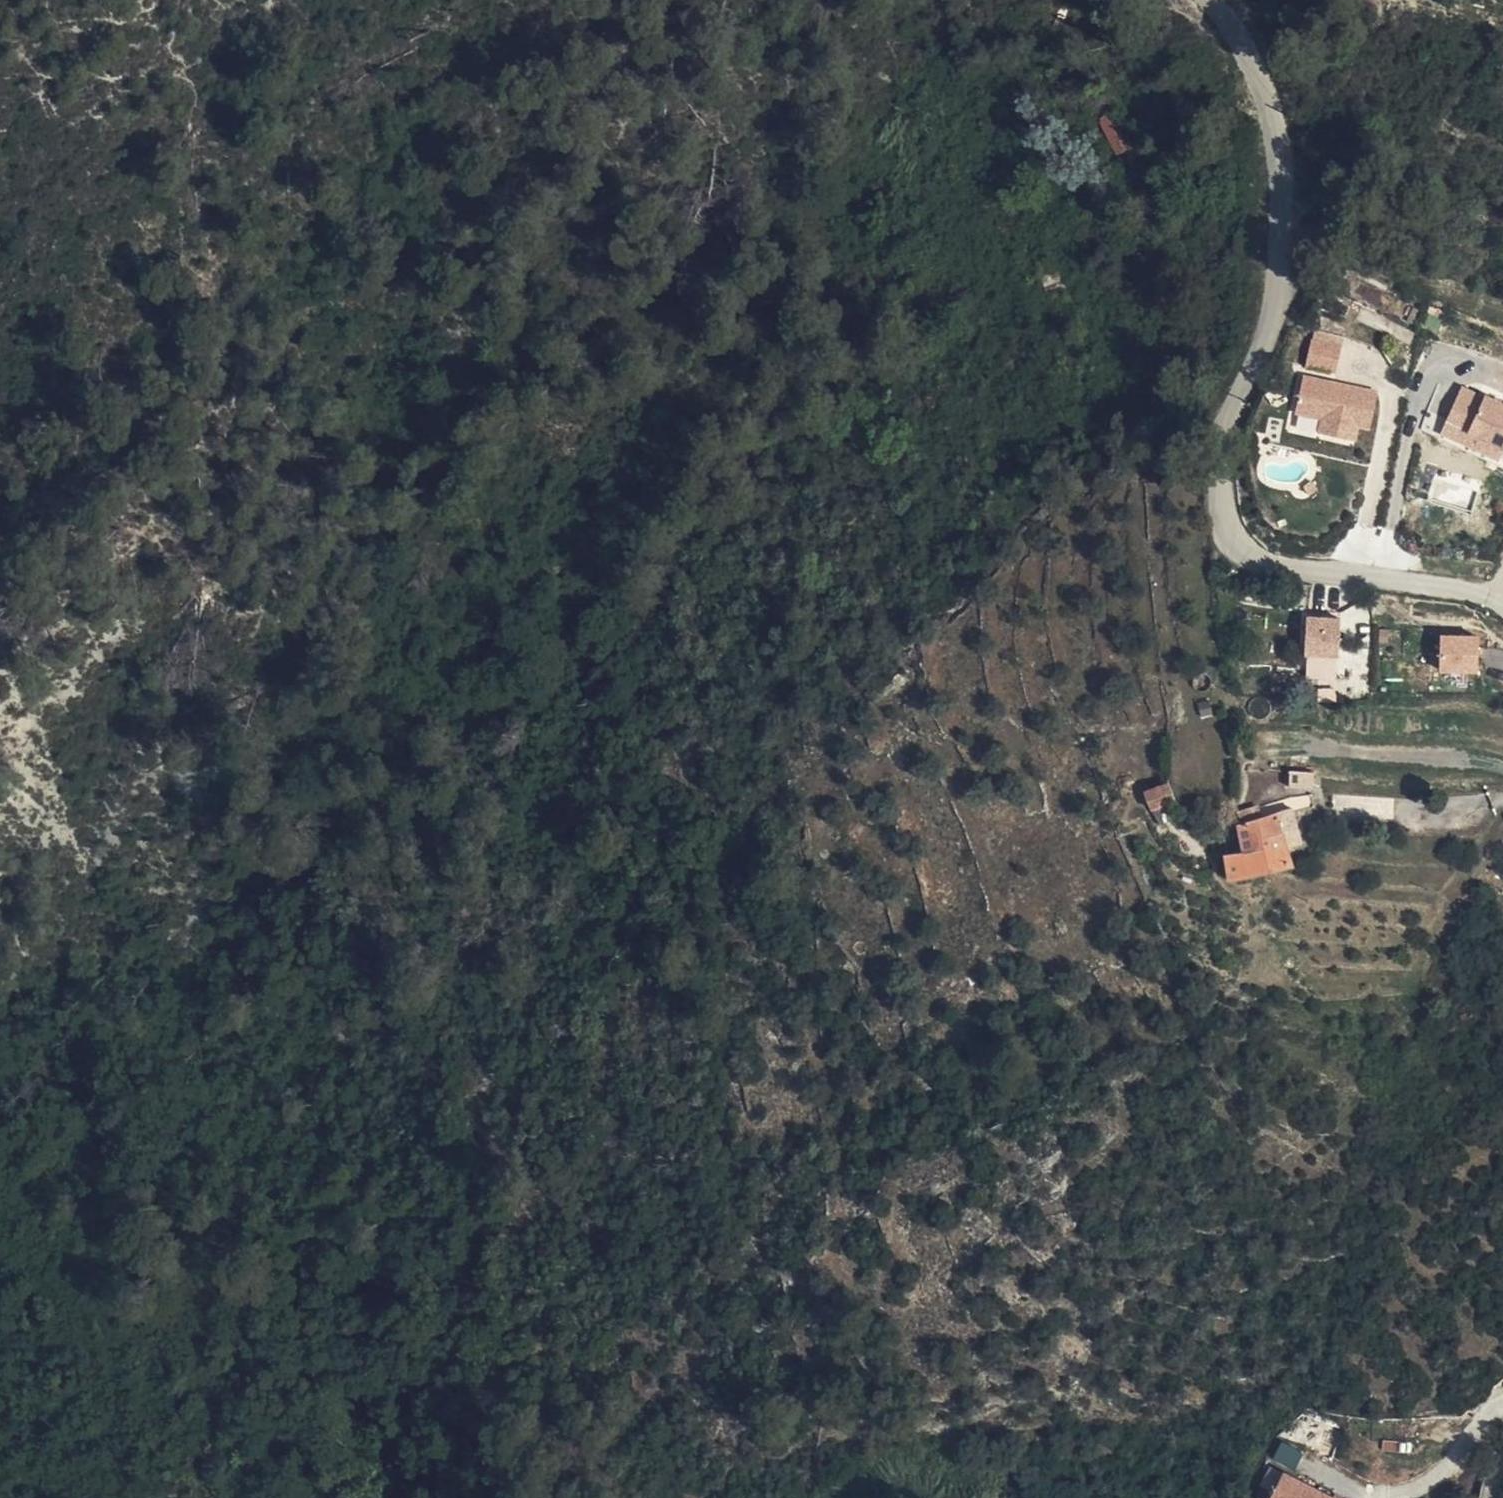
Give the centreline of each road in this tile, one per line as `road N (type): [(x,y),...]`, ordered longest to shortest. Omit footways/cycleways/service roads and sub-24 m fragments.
road 1 (unclassified): [(1213,0),(1271,99),(1283,181),(1275,305),(1218,463),(1216,510),(1229,544),(1258,564),(1480,594),(1502,609)]

